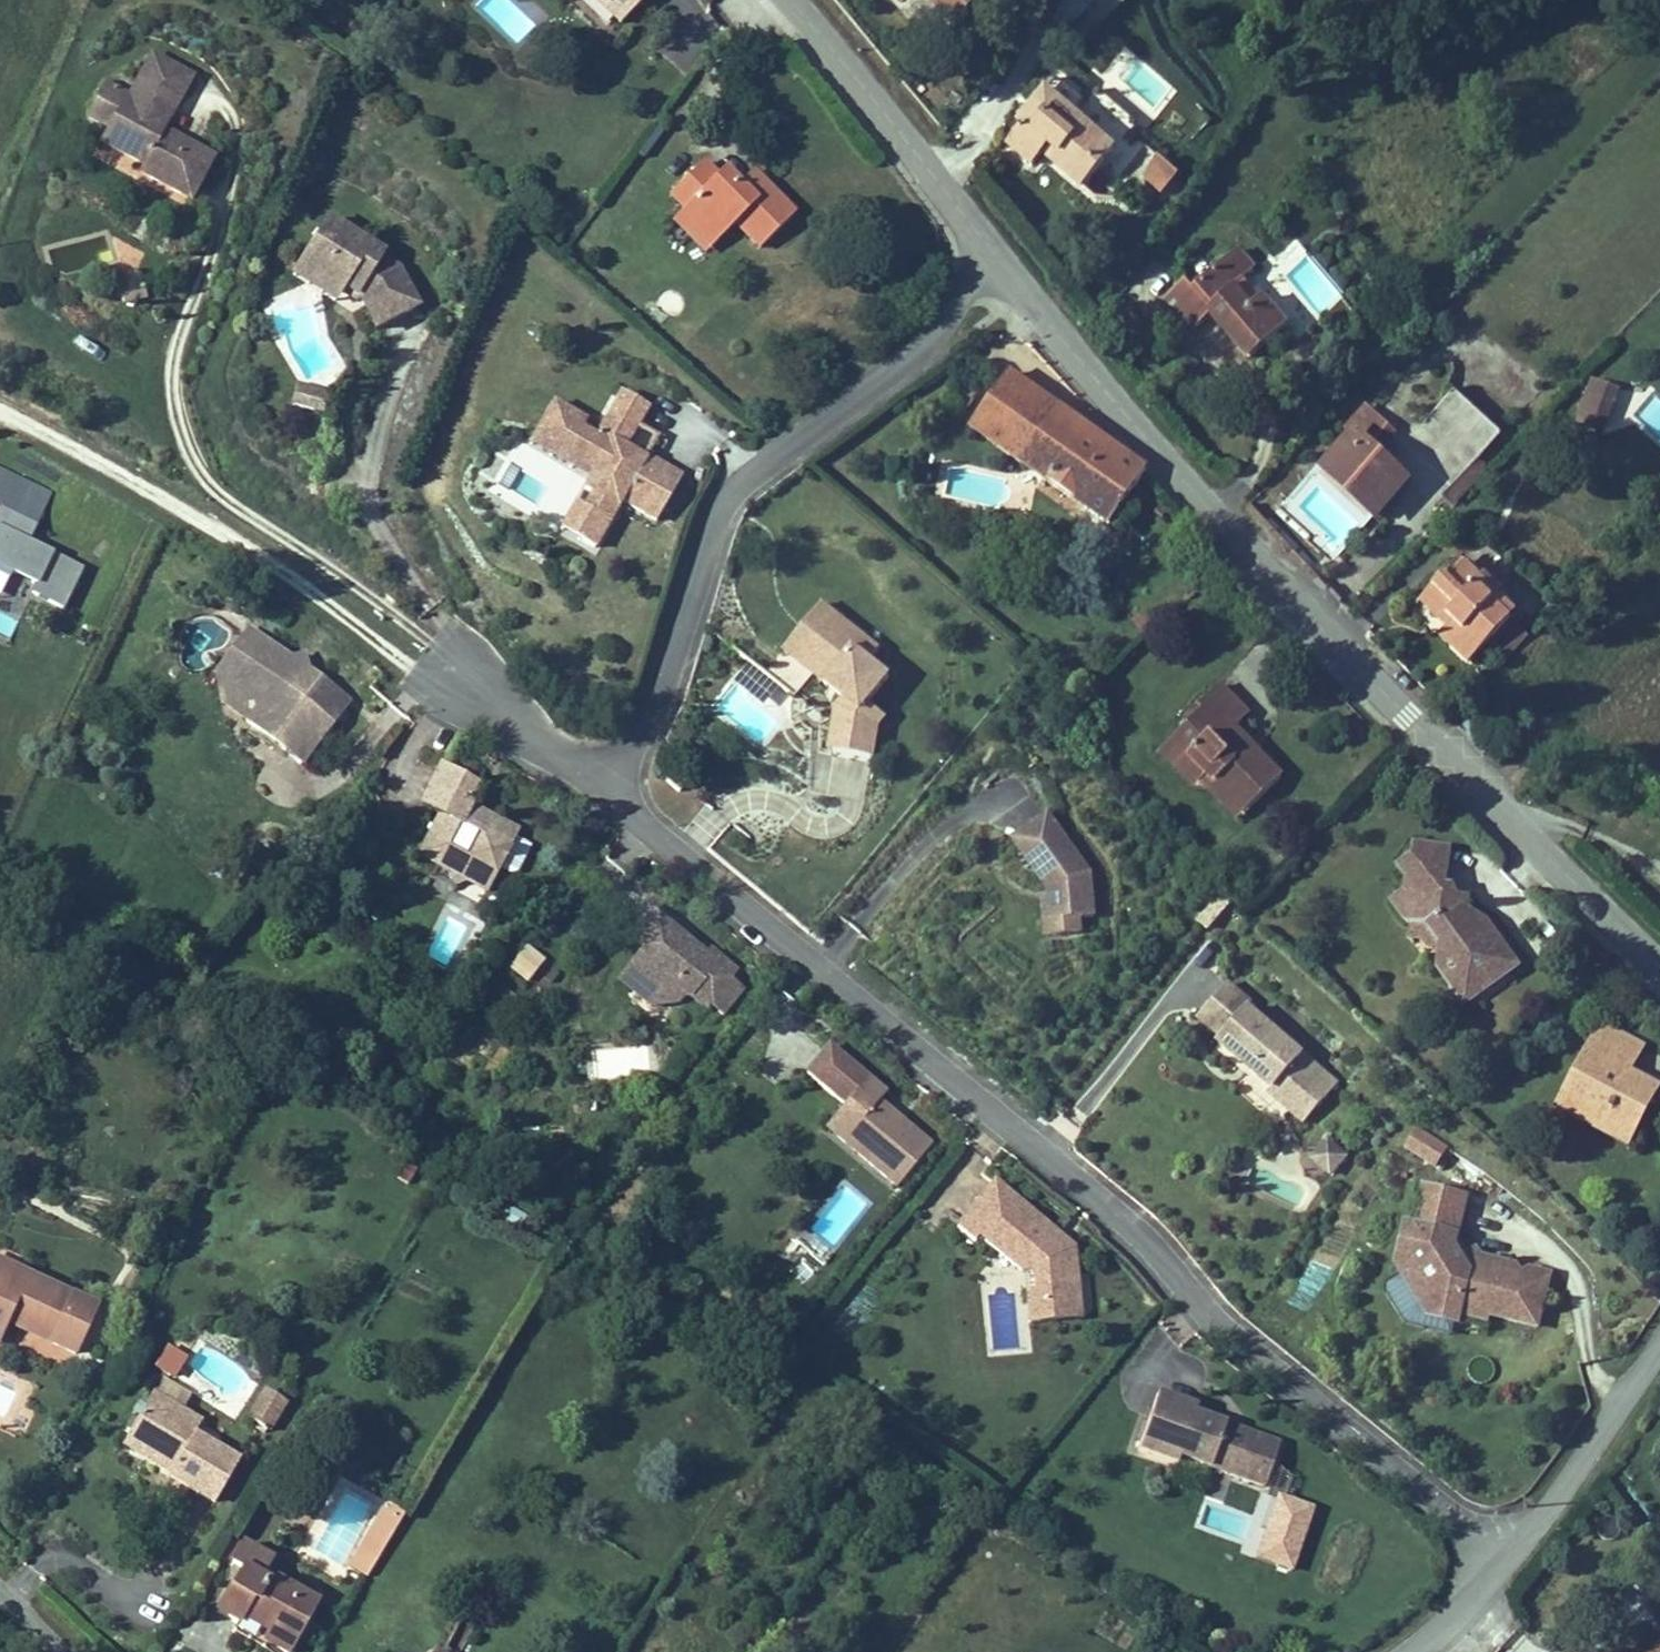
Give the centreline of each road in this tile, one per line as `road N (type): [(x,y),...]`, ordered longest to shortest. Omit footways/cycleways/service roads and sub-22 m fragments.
road 1 (residential): [(1499,1571),(1226,1318),(1112,1198),(605,790)]
road 2 (tertiary): [(1659,966),(1244,555),(992,260)]
road 3 (residential): [(605,790),(648,718),(720,516),(768,466),(914,358),(992,260)]
road 4 (tertiary): [(992,260),(785,0)]
road 5 (residential): [(1659,1348),(1499,1571)]
road 6 (residential): [(605,790),(454,676)]

